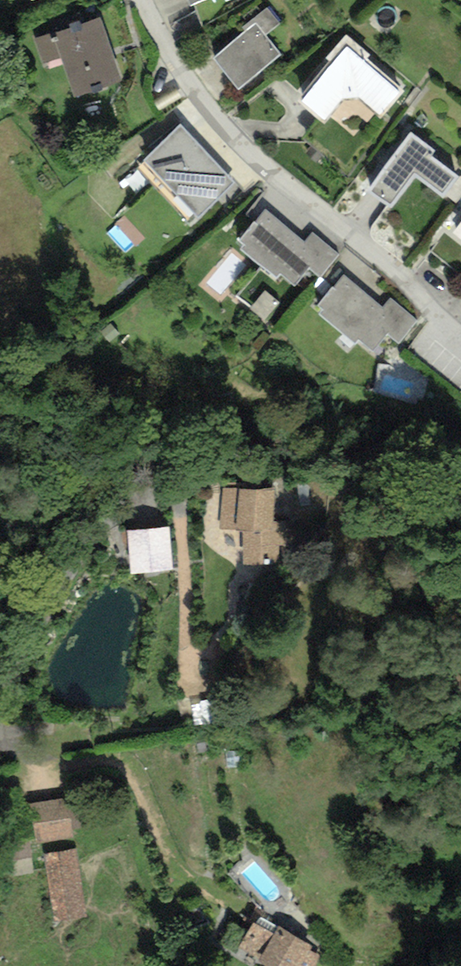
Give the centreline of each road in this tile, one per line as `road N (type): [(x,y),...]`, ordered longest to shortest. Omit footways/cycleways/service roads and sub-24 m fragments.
road 1 (residential): [(138,0),(187,83),(247,146),(460,334)]
road 2 (track): [(460,515),(429,507),(417,516),(412,538),(460,650)]

